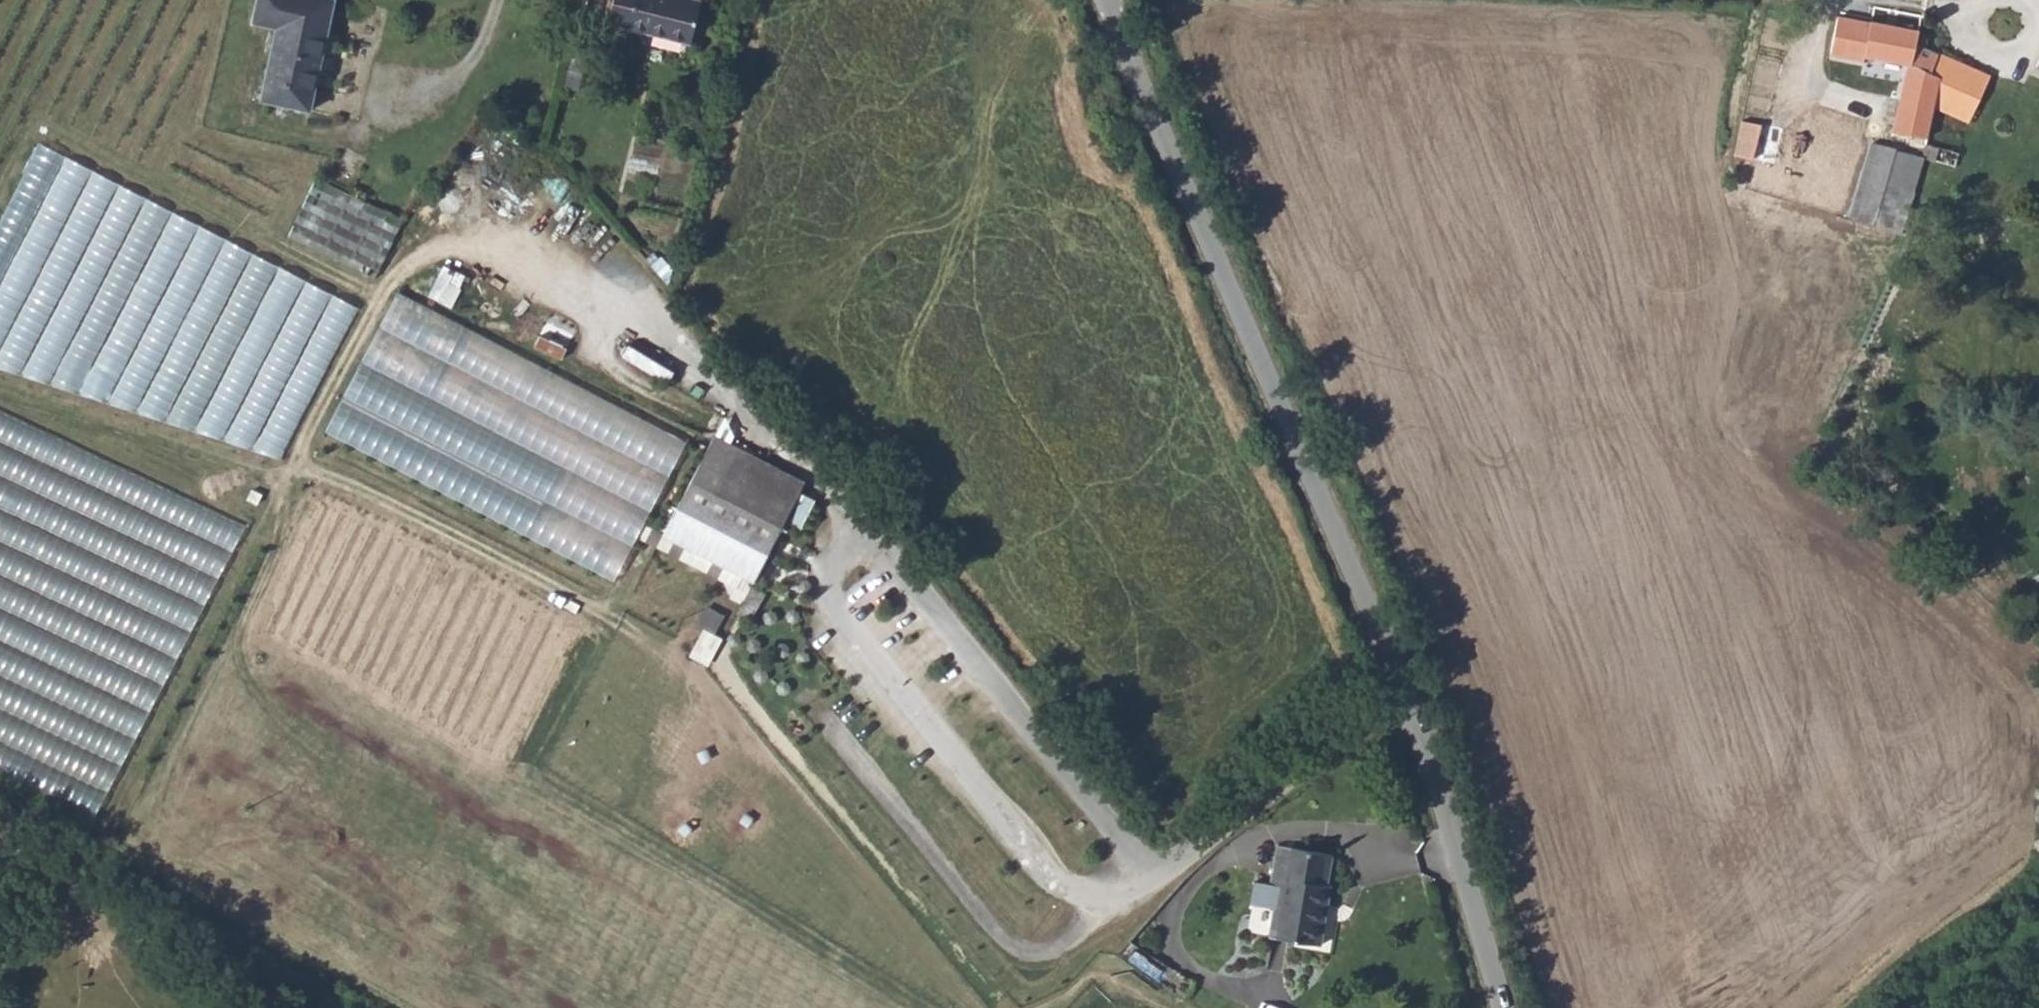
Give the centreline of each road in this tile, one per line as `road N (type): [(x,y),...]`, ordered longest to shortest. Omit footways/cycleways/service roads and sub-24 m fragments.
road 1 (unclassified): [(1501,1007),(1403,691),(1112,0)]
road 2 (track): [(863,528),(821,477),(763,431),(662,327),(565,272),(468,246),(415,256),(386,286),(299,449)]

